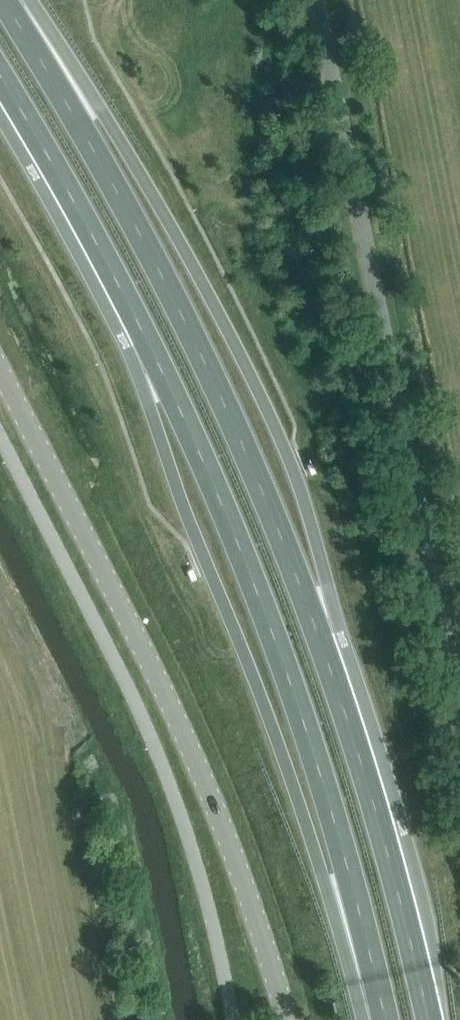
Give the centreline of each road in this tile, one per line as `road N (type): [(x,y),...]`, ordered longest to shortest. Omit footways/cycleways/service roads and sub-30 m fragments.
road 1 (trunk): [(429,1019),(360,757),(243,446),(137,228),(3,0)]
road 2 (trunk): [(0,76),(136,321),(221,505),(320,775),(384,1019)]
road 3 (unclassified): [(459,710),(317,0)]
road 4 (unclassified): [(0,365),(172,706),(287,1019)]

